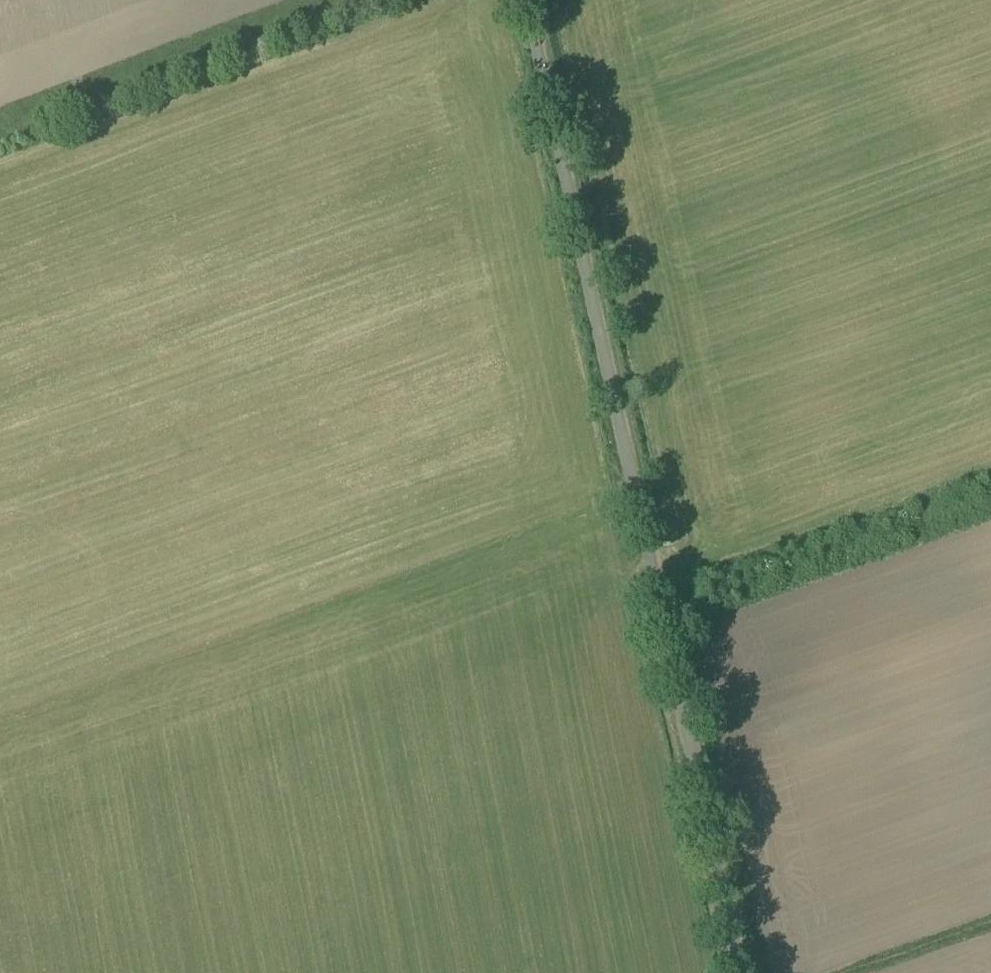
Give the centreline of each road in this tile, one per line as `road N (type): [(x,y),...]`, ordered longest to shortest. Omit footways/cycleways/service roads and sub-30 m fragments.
road 1 (unclassified): [(742,972),(527,0)]

